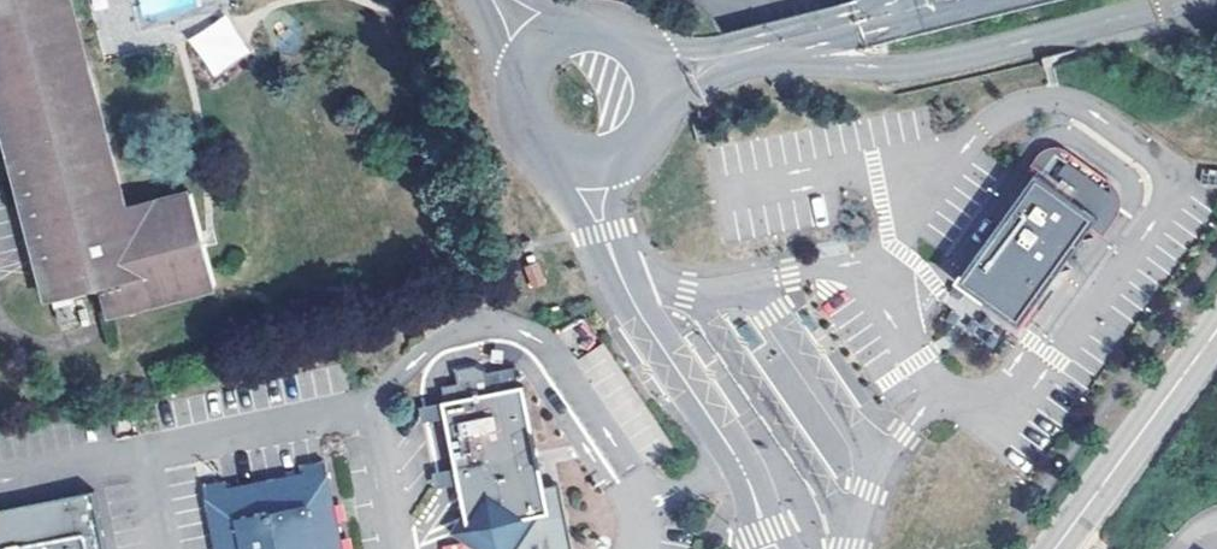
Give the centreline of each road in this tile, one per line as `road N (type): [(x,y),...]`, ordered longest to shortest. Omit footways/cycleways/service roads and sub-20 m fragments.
road 1 (unclassified): [(766,548),(740,465),(621,276),(602,232),(590,162)]
road 2 (unclassified): [(1056,548),(1216,332)]
road 3 (unclassified): [(590,162),(620,153),(642,131),(652,100),(645,67),(607,35),(574,33),(545,47)]
road 4 (unclassified): [(545,47),(525,76),(530,129),(555,154),(590,162)]

